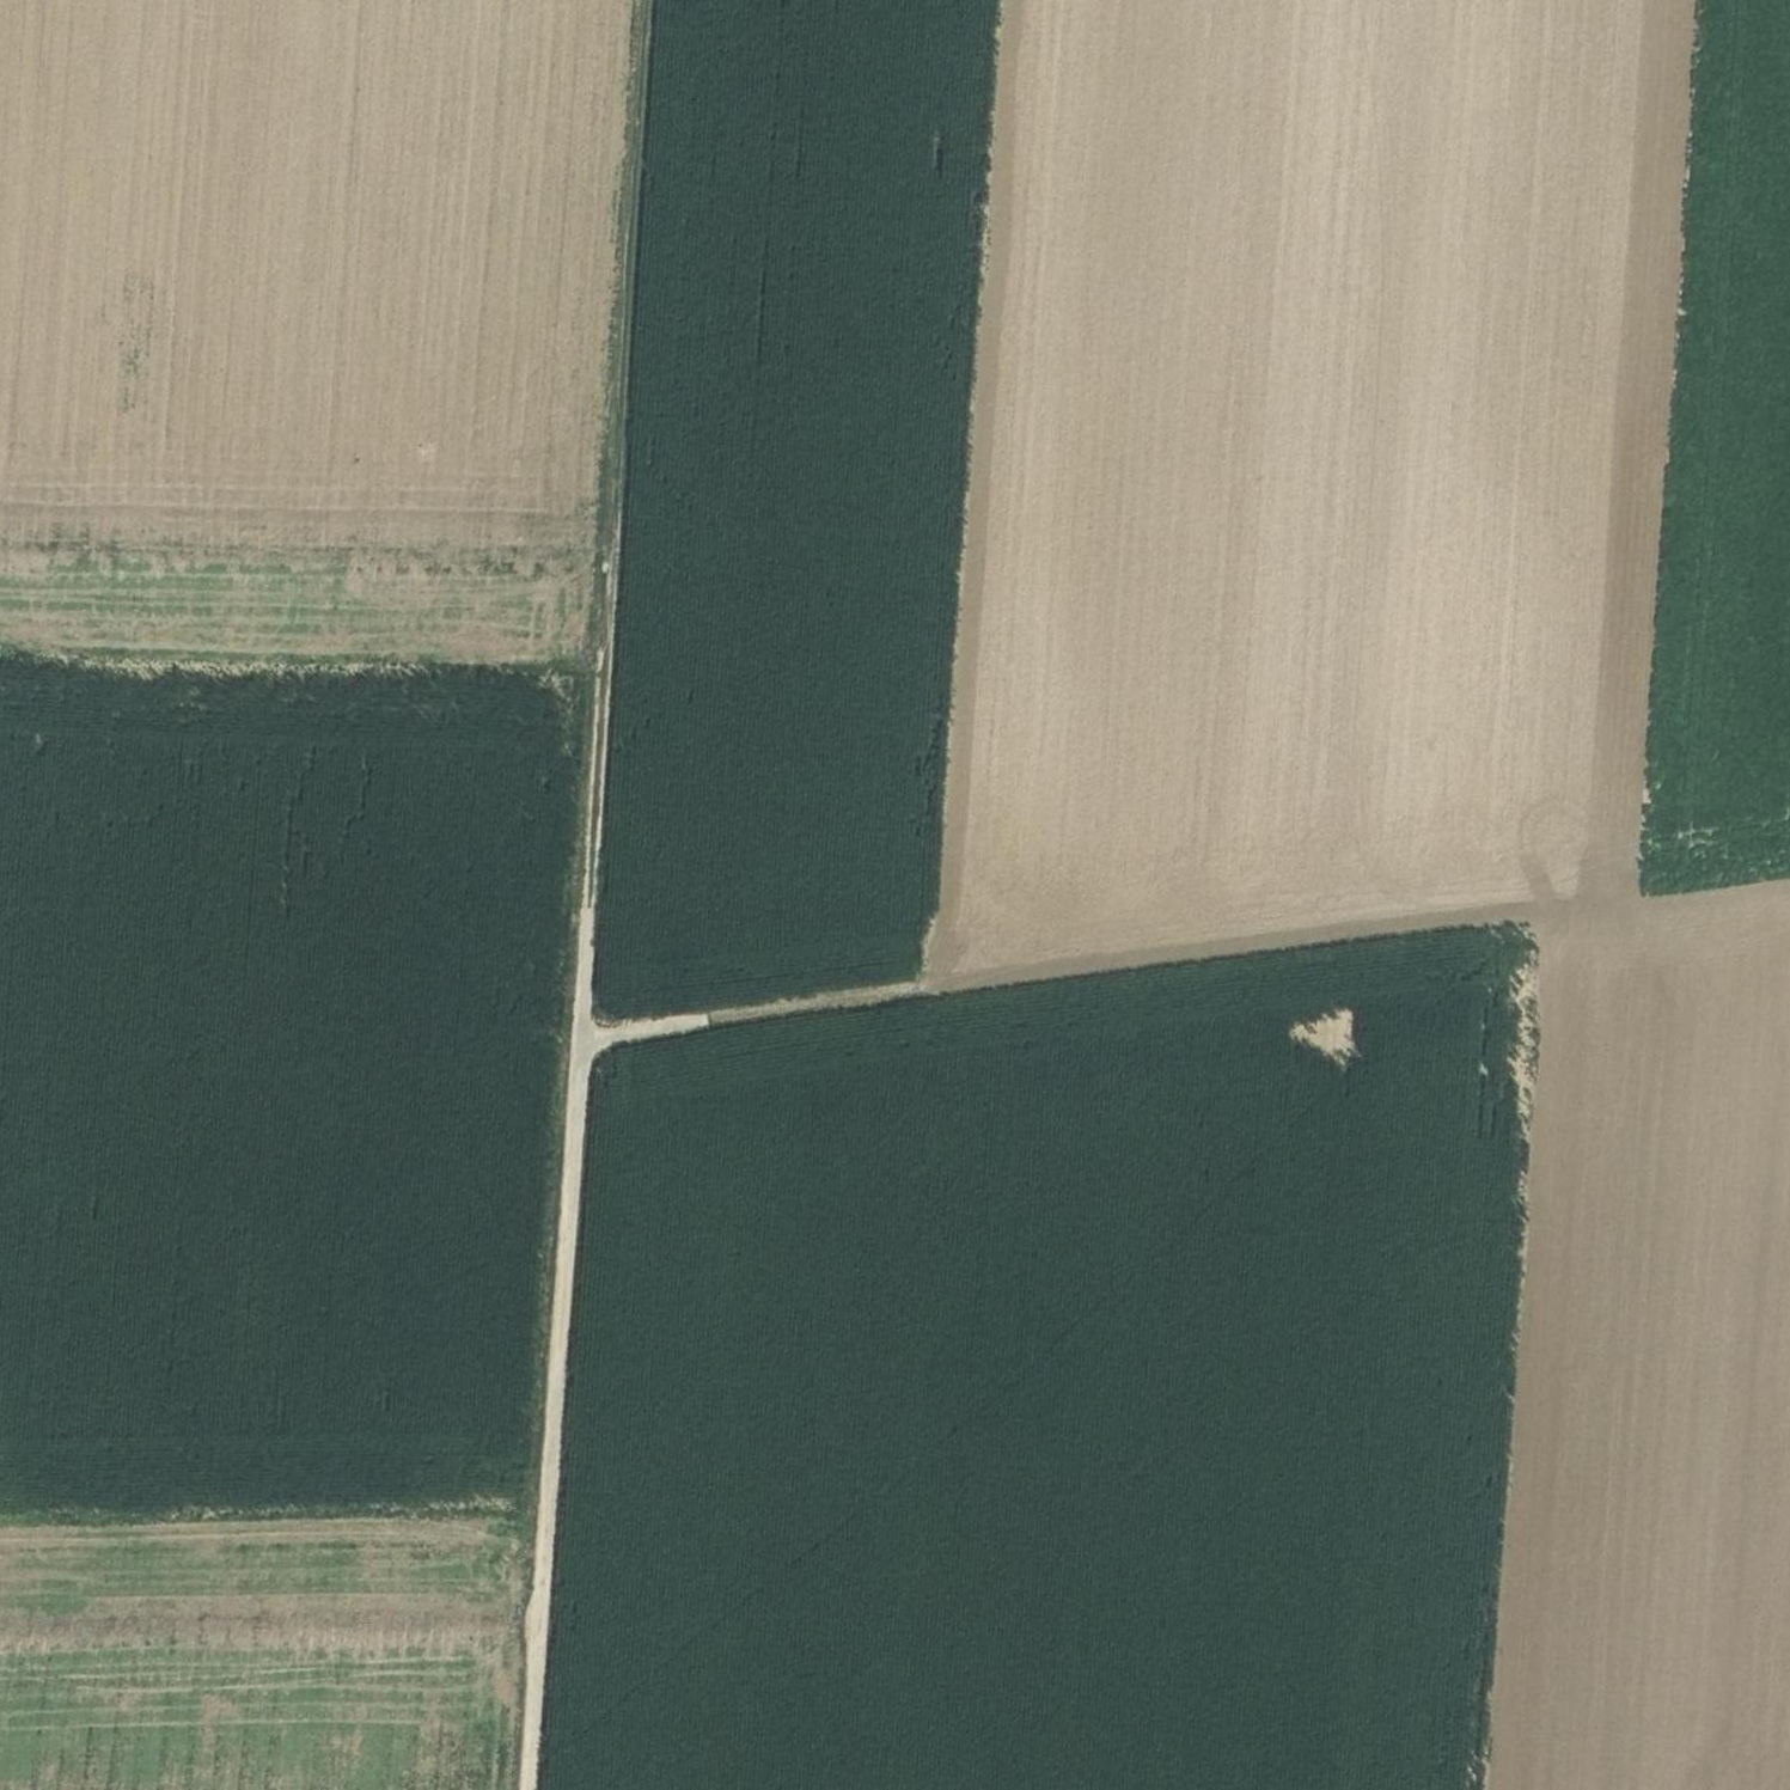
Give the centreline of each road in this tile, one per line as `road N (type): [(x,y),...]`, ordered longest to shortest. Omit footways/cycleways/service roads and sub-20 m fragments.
road 1 (track): [(531,1789),(663,0)]
road 2 (track): [(0,1620),(544,1606)]

